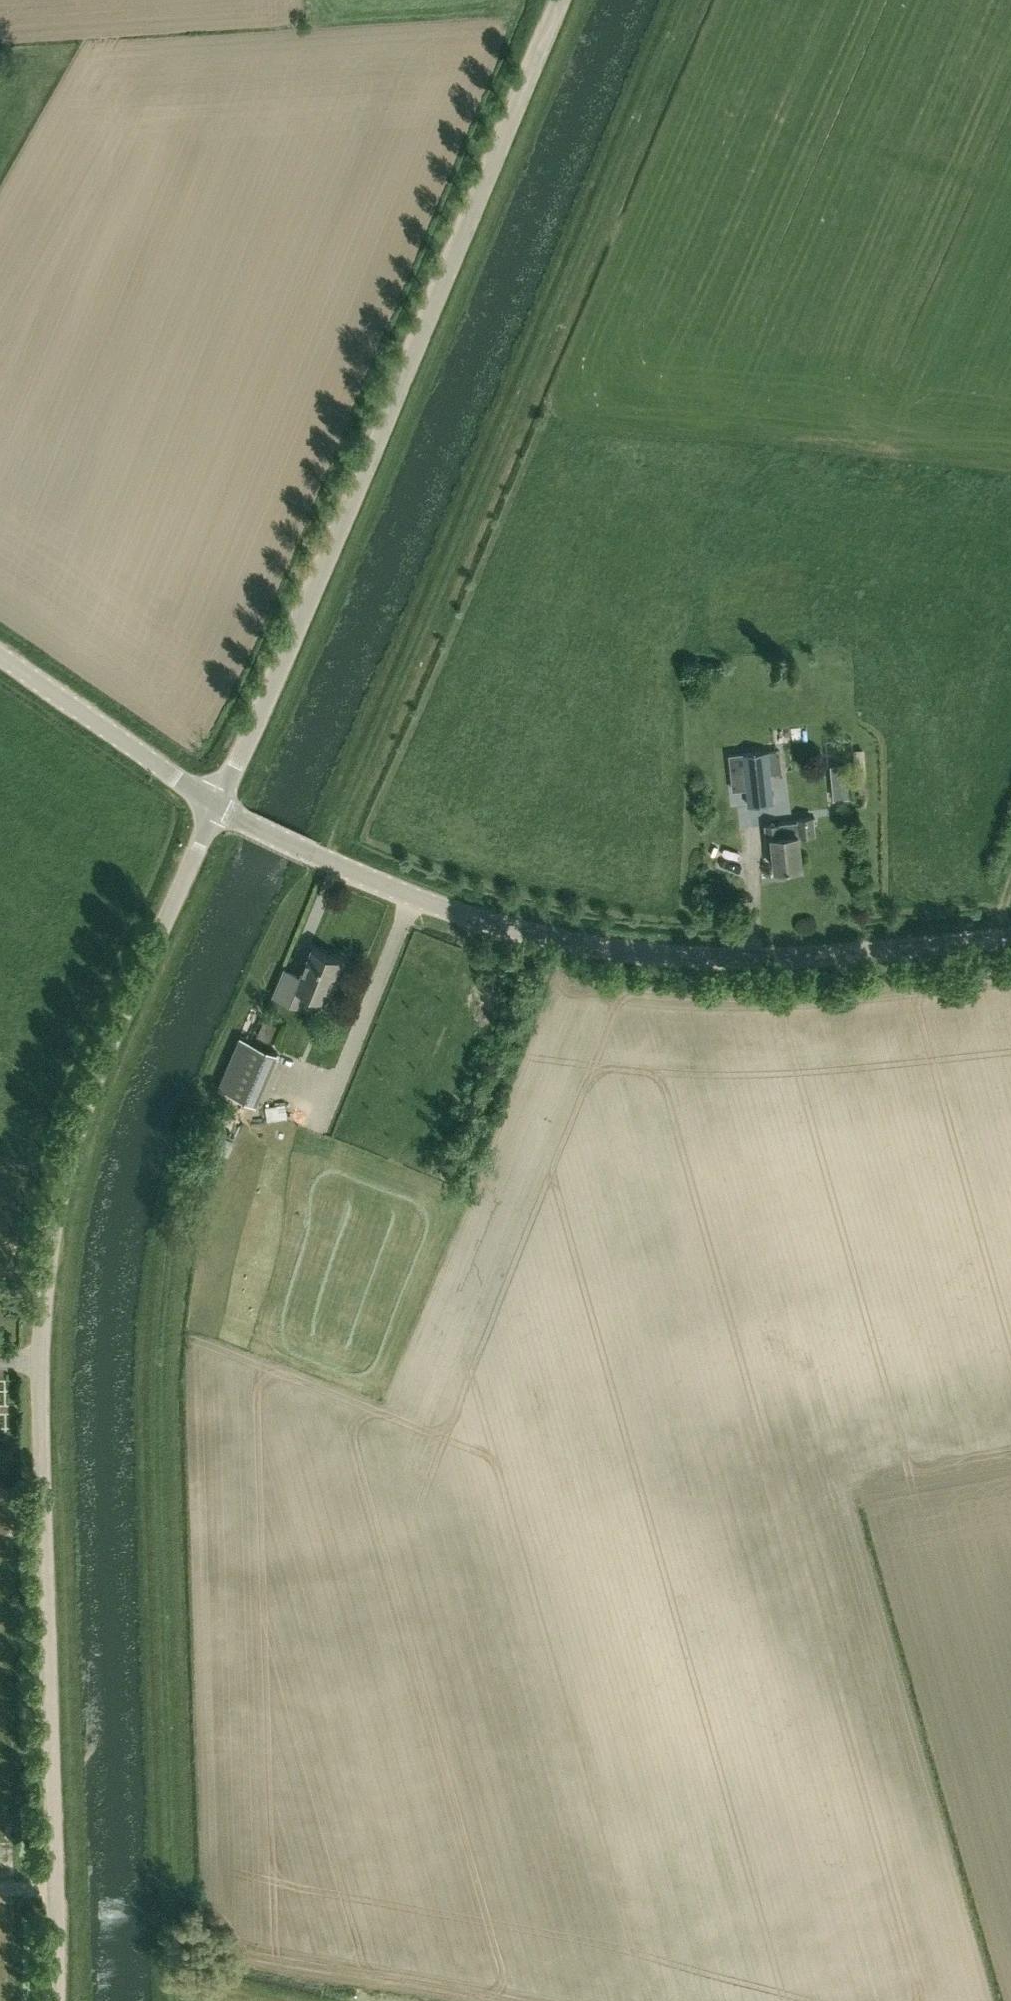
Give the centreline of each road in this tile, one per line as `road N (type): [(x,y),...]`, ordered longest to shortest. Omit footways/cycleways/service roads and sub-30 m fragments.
road 1 (tertiary): [(53,2000),(39,1451),(50,1242),(65,1163),(101,1067),(216,805)]
road 2 (track): [(325,860),(690,0)]
road 3 (tertiary): [(216,805),(323,575),(412,340),(558,0)]
road 4 (tertiary): [(307,853),(467,916),(657,957),(801,960),(1010,938)]
road 5 (tertiary): [(216,805),(0,648)]

